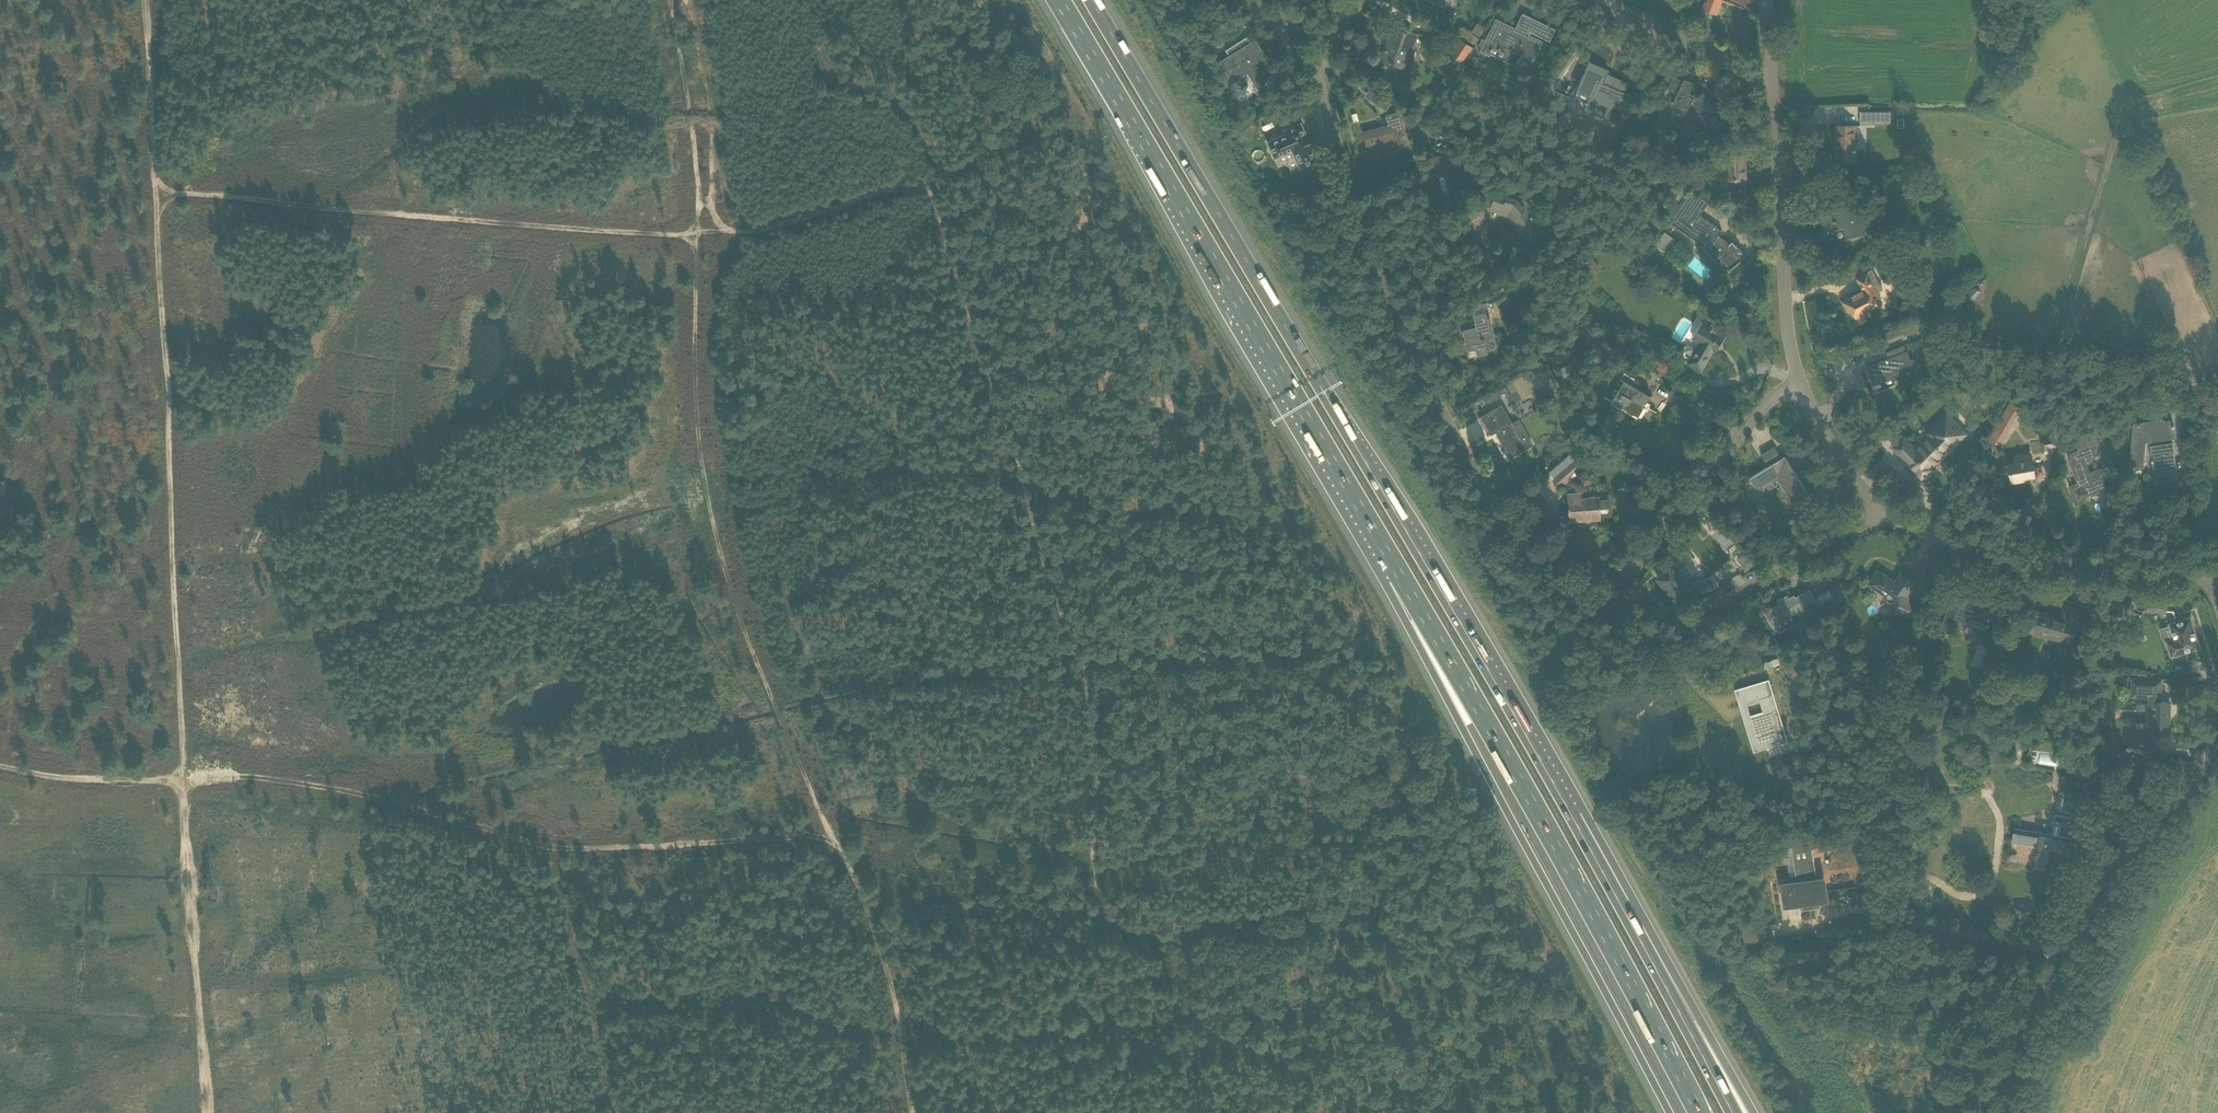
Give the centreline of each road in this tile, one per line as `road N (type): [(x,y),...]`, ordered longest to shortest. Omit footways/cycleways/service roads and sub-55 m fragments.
road 1 (track): [(1200,1112),(1193,961),(1179,940),(1101,915),(1097,755),(1079,655),(1047,582),(929,190),(911,184),(753,232),(699,235)]
road 2 (motorway): [(1650,956),(1091,0)]
road 3 (track): [(205,1112),(180,778),(155,190)]
road 4 (track): [(913,1112),(886,956),(733,598),(706,493),(695,361),(699,235)]
road 5 (motorway): [(1058,0),(1399,575)]
road 6 (track): [(180,778),(354,794),(555,848),(833,837)]
road 7 (residential): [(1595,605),(1525,554),(1406,354),(1357,235),(1302,50)]
road 8 (motorway): [(1399,575),(1542,820),(1697,1112)]
road 9 (motorway): [(1399,575),(1462,727),(1669,1112)]
road 10 (track): [(699,235),(155,190)]
road 11 (residential): [(1989,1112),(2031,981),(2061,930),(2217,728)]
road 12 (residential): [(1595,605),(1650,639),(1667,639),(1762,561),(1886,507)]
road 13 (residential): [(2201,562),(1969,546),(1886,507)]
road 14 (residential): [(1595,605),(1790,349)]
road 15 (residential): [(1790,349),(1765,66)]
road 16 (track): [(734,233),(718,224),(712,204),(712,116),(687,0)]
road 17 (track): [(699,235),(696,149),(669,0)]
road 18 (track): [(155,190),(144,0)]
road 19 (residential): [(1886,507),(1813,405),(1790,349)]
road 20 (motorway): [(1751,1112),(1650,956)]
road 21 (track): [(180,778),(54,779),(0,766)]
road 22 (motorway): [(1732,1112),(1650,956)]
road 23 (residential): [(1765,66),(1744,66),(1607,0)]

